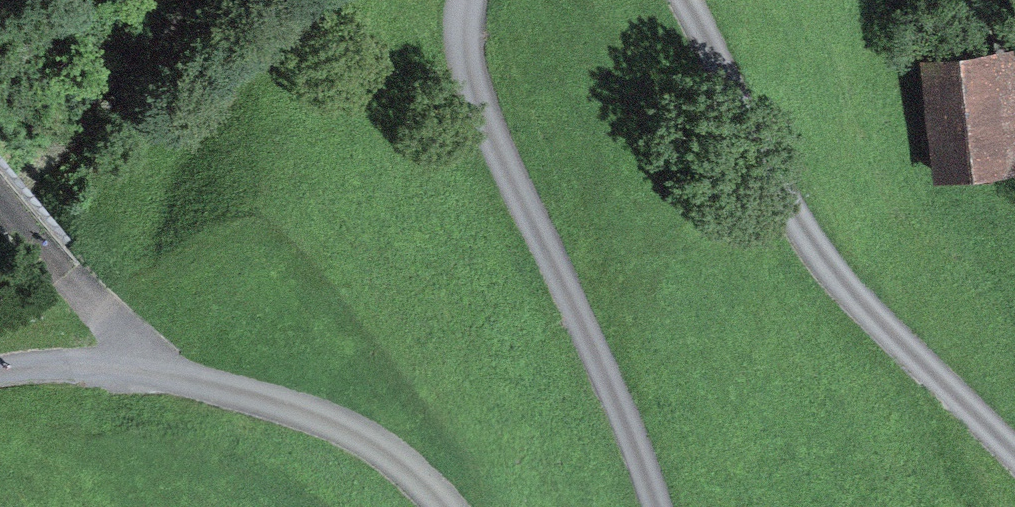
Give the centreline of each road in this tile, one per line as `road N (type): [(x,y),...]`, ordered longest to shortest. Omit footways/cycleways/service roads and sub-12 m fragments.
road 1 (unclassified): [(693,0),(816,249),(1014,453)]
road 2 (unclassified): [(655,506),(615,395),(472,90),(462,40),(468,0)]
road 3 (unclassified): [(0,373),(58,364),(137,370),(277,398),(364,435),(436,485),(452,506)]

